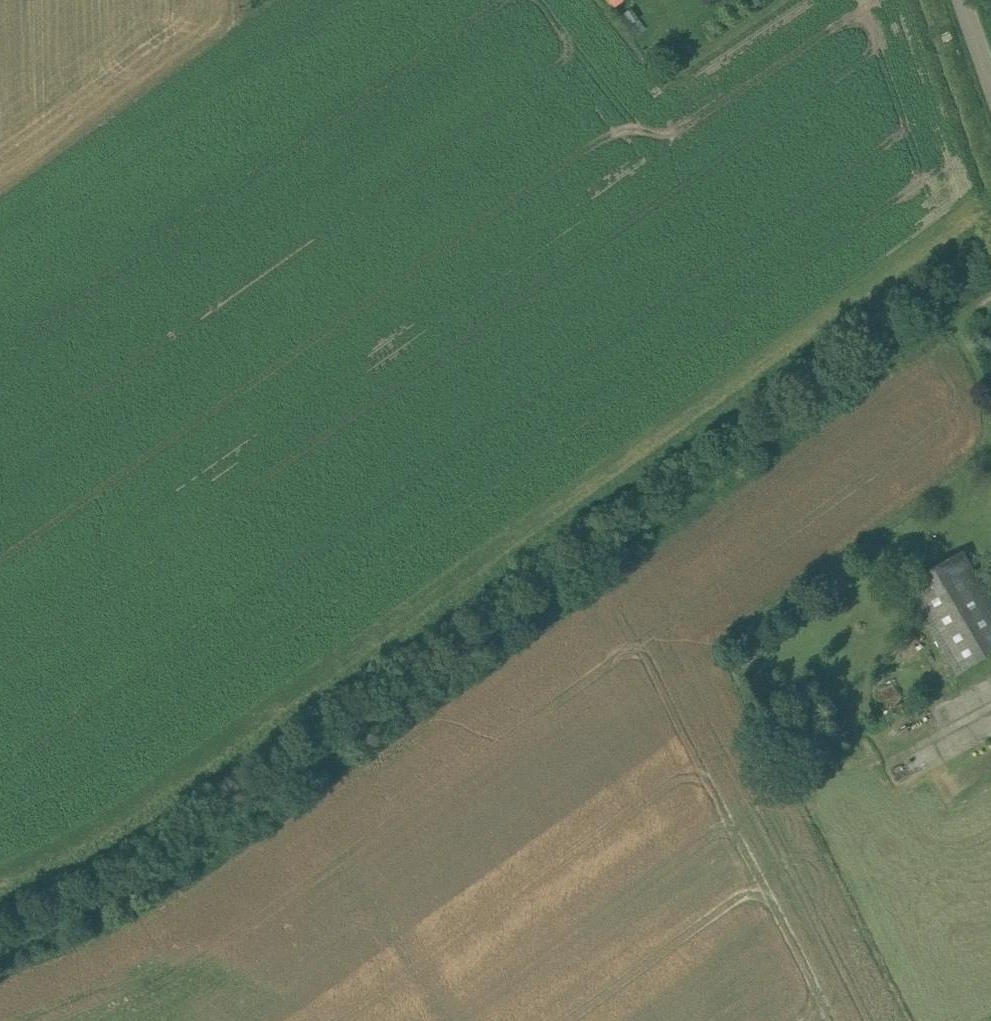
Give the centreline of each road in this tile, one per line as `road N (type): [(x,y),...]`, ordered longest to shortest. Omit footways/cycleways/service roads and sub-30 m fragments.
road 1 (track): [(990,272),(127,883),(0,940)]

